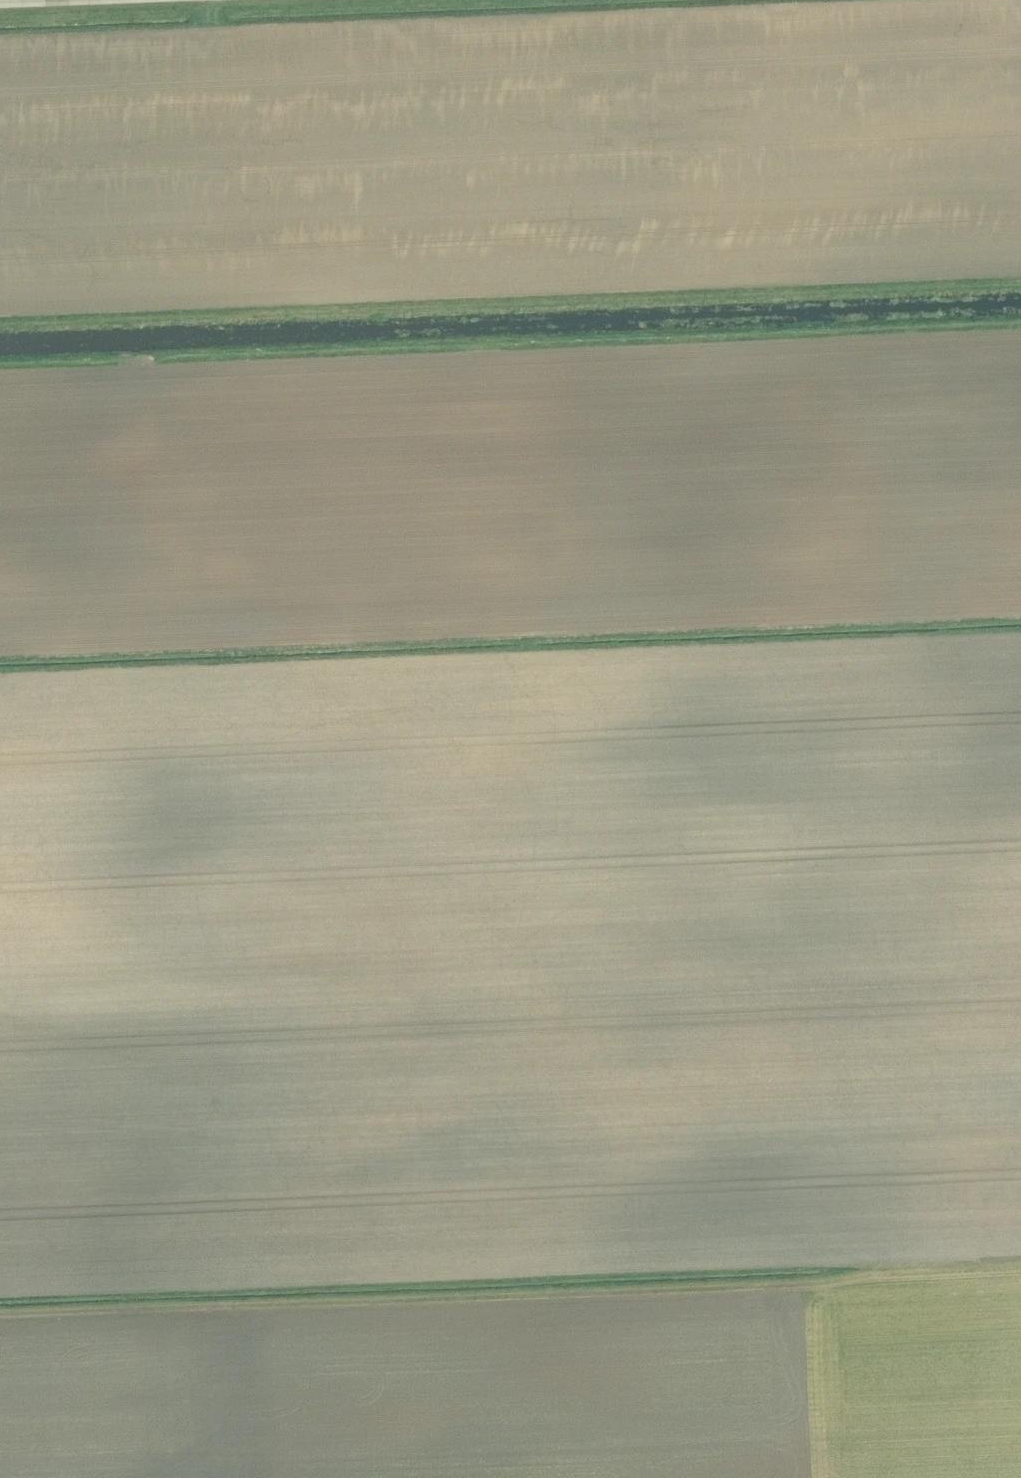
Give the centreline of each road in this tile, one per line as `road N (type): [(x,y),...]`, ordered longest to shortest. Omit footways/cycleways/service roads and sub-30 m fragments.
road 1 (track): [(0,12),(277,0)]

